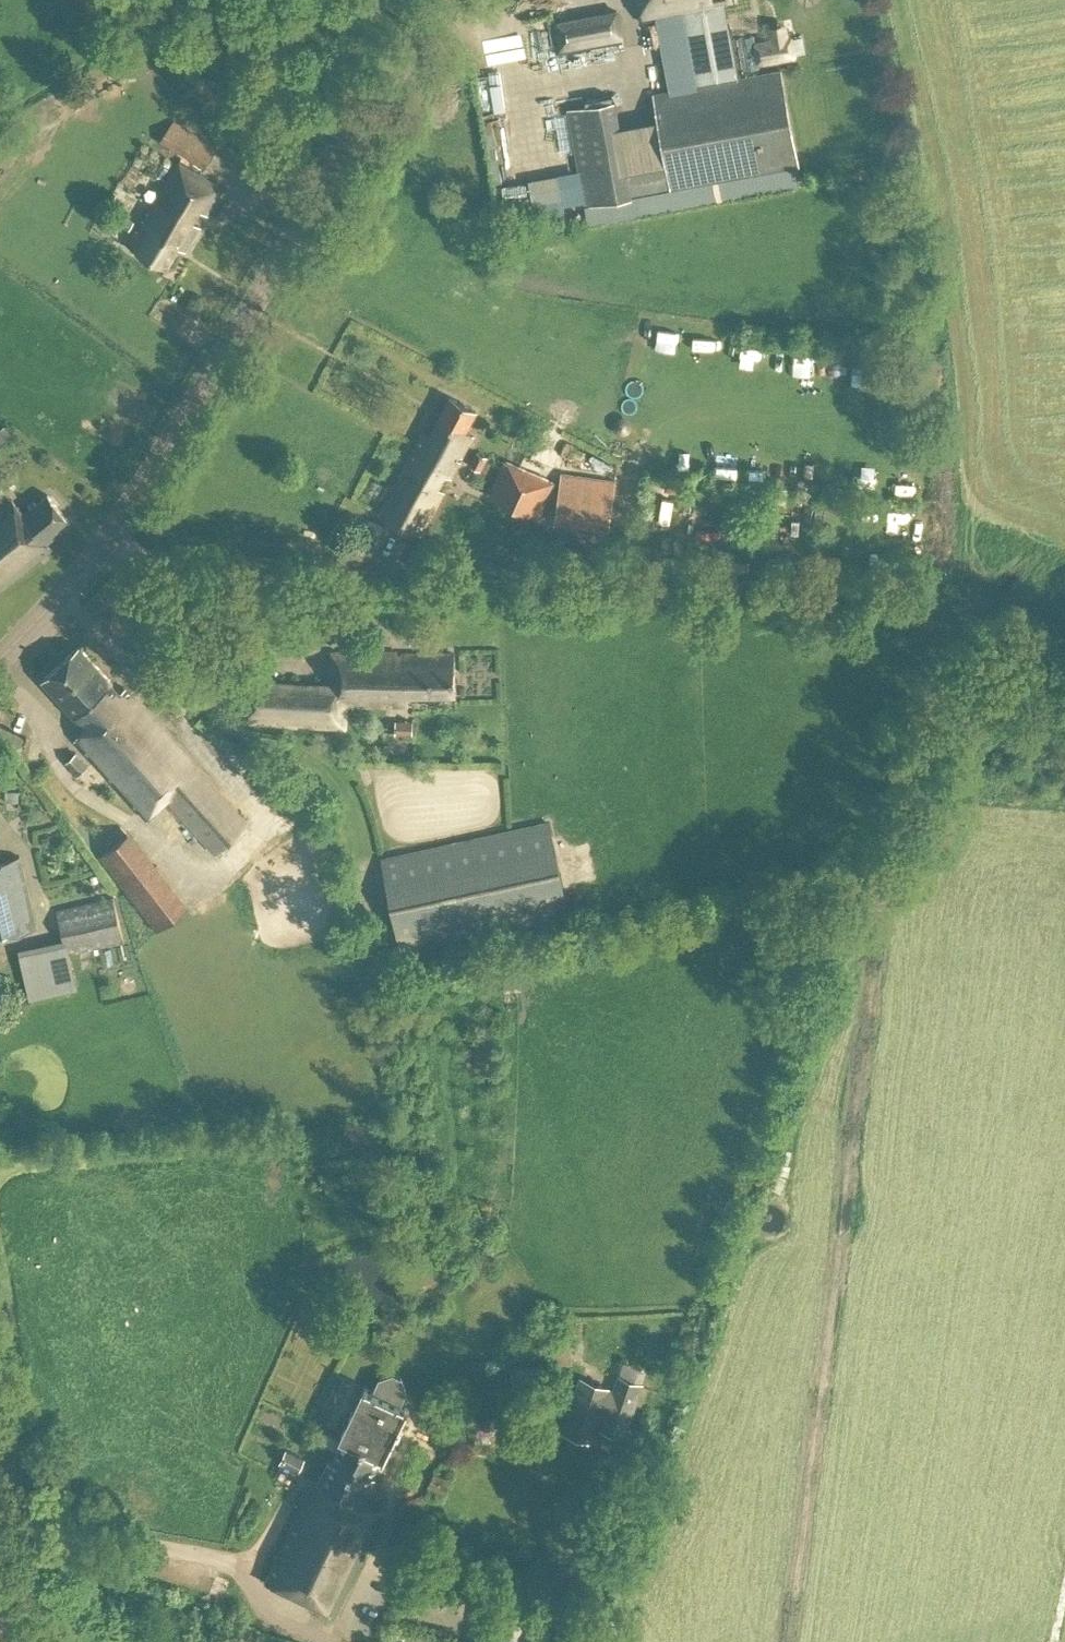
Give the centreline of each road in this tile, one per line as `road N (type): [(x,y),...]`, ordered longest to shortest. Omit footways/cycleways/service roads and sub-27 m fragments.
road 1 (track): [(920,590),(96,553)]
road 2 (tertiary): [(0,657),(96,553),(152,471),(439,0)]
road 3 (track): [(315,206),(124,0)]

